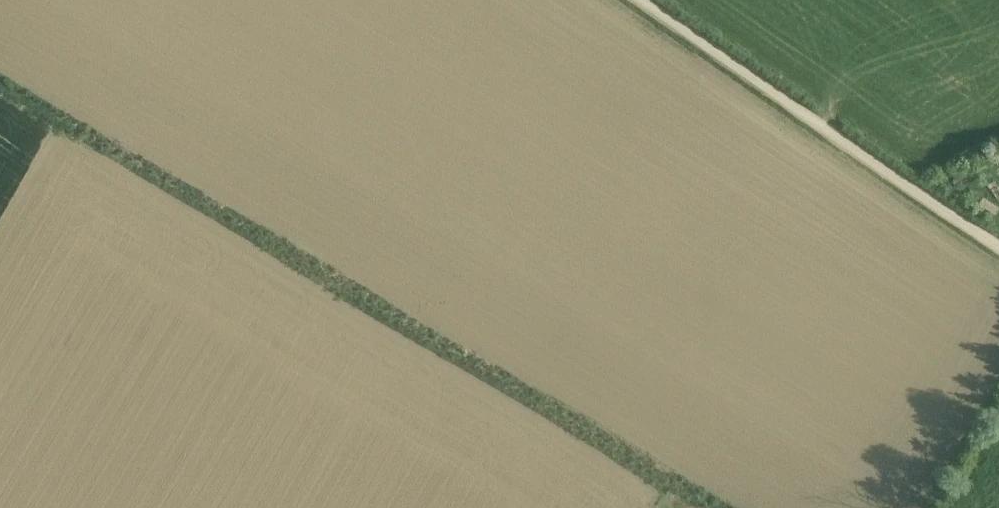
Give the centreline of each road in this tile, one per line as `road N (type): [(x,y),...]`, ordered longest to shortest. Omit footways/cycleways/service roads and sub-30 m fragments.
road 1 (unclassified): [(647,0),(998,246)]

